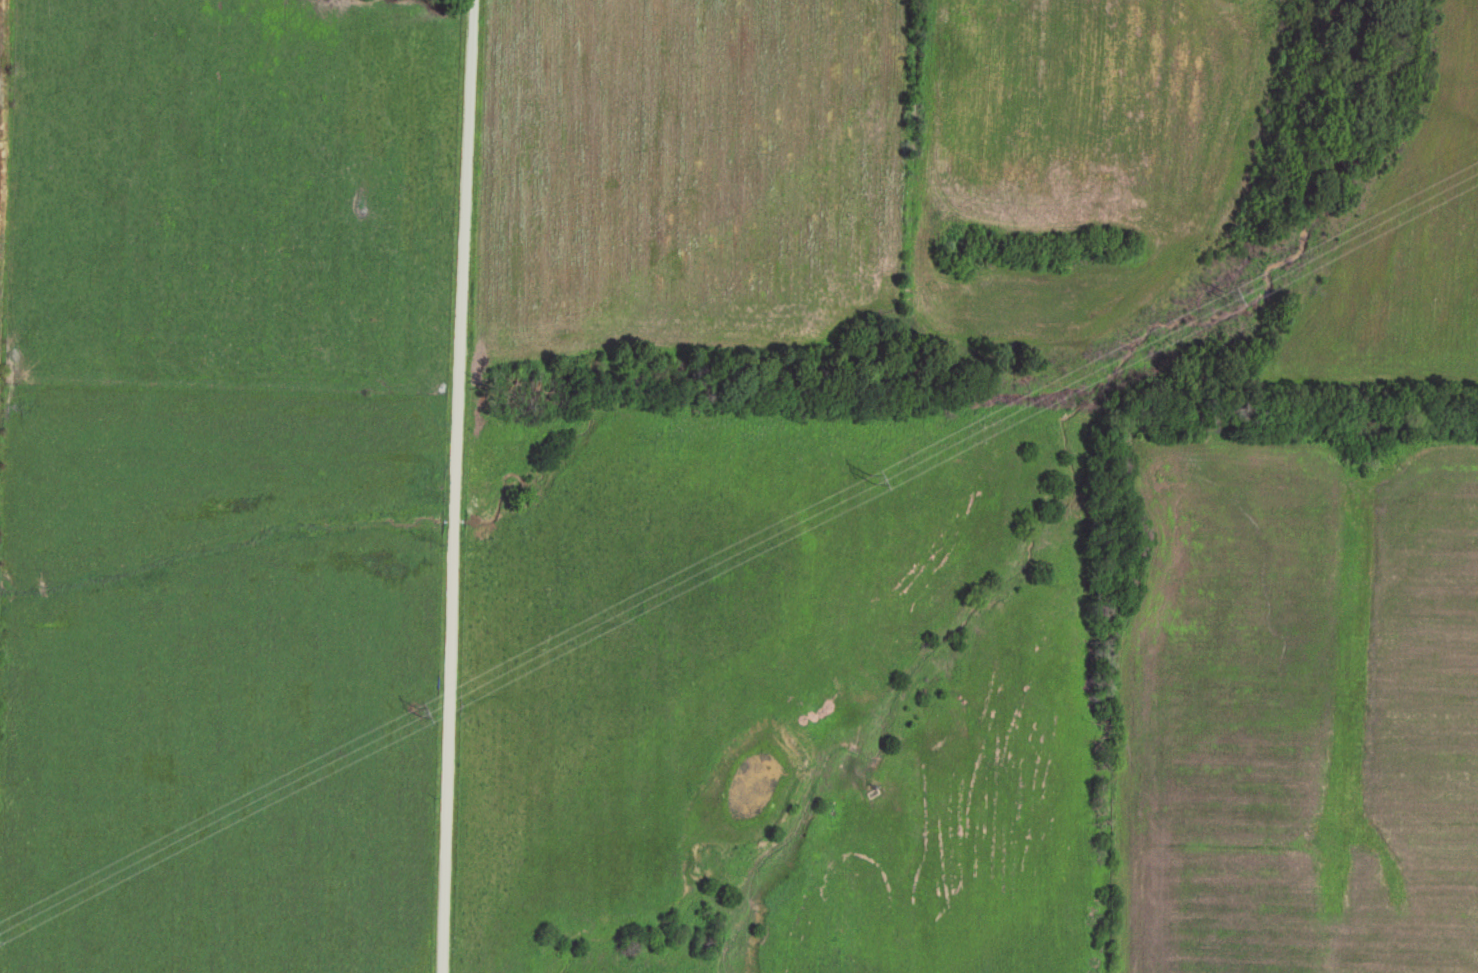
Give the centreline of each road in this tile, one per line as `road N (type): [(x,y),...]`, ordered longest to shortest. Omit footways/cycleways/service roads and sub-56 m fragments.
road 1 (residential): [(423,972),(450,0)]

